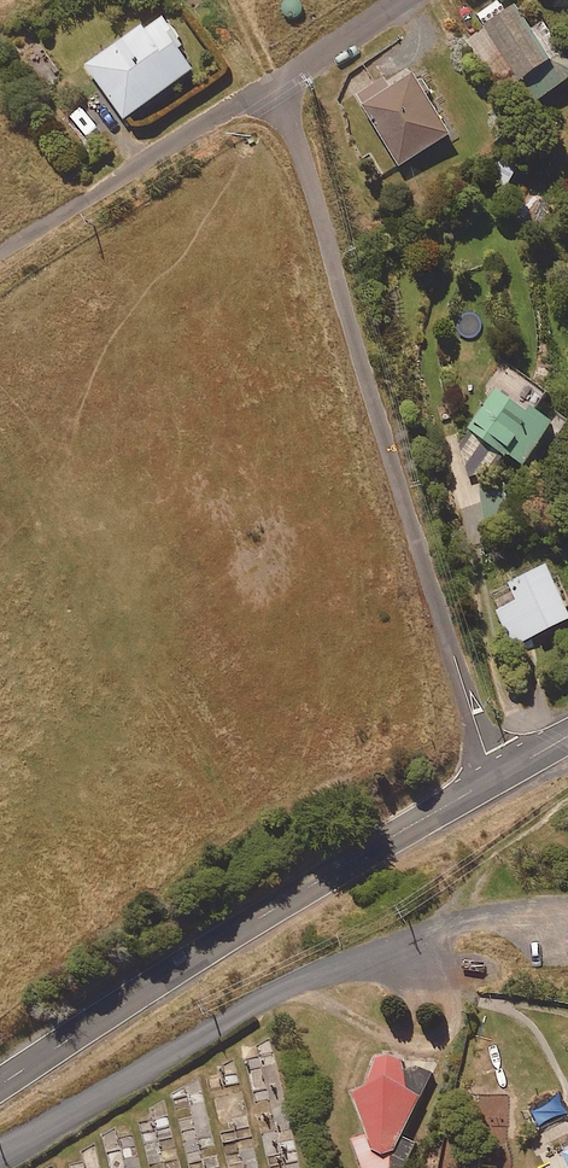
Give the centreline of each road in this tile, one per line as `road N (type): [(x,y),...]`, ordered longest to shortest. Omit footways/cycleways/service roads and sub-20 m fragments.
road 1 (residential): [(500,774),(487,756),(280,81)]
road 2 (secondary): [(500,774),(0,1087)]
road 3 (unclassified): [(0,252),(280,81)]
road 4 (residential): [(280,81),(403,0)]

